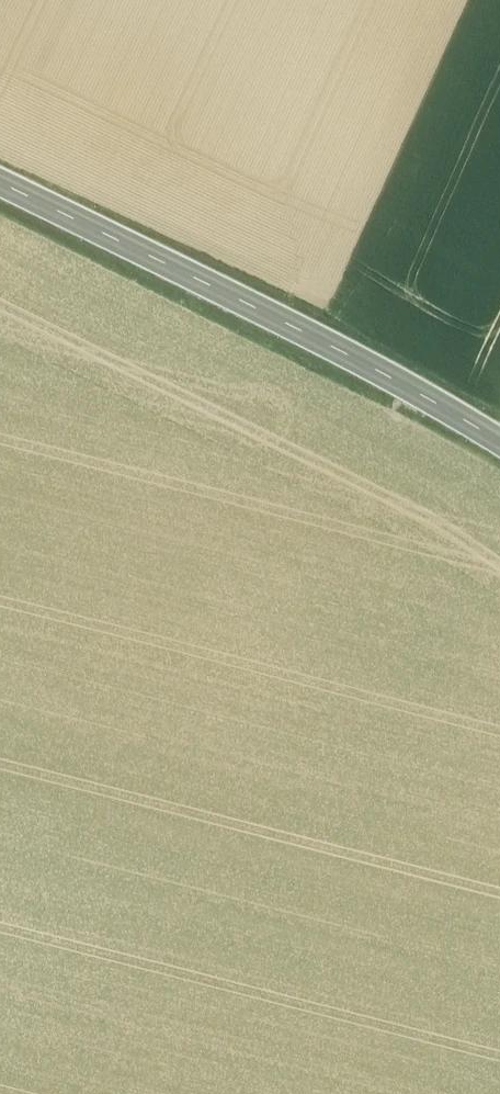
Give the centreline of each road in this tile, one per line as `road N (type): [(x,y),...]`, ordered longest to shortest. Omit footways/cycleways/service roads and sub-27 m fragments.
road 1 (secondary): [(499,439),(349,353),(0,183)]

